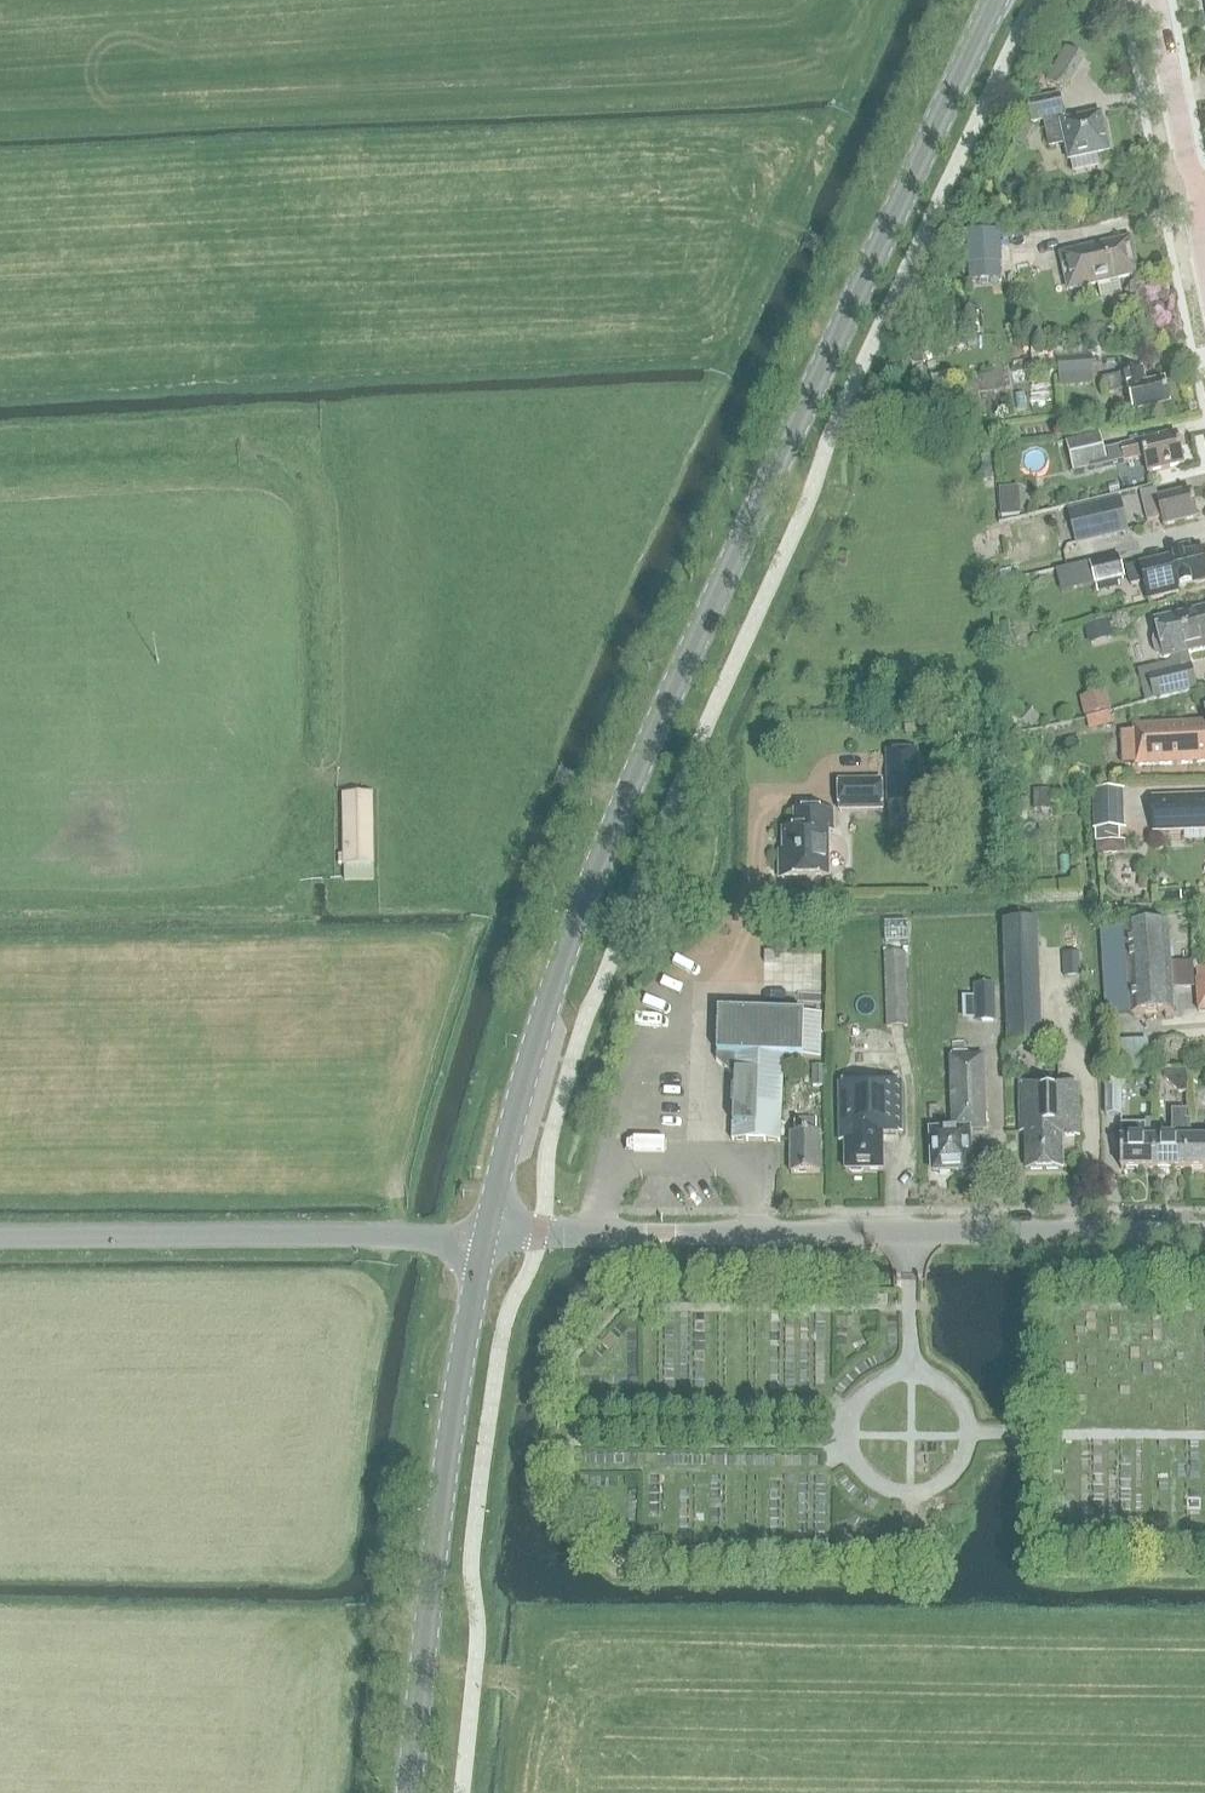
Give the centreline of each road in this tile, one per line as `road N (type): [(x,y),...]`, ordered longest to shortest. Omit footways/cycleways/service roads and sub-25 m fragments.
road 1 (secondary): [(483,1234),(571,909),(774,447),(991,0)]
road 2 (tertiary): [(1204,1231),(483,1234)]
road 3 (secondary): [(415,1792),(483,1234)]
road 4 (unclassified): [(483,1234),(0,1239)]
road 5 (residential): [(1190,184),(1156,0)]

